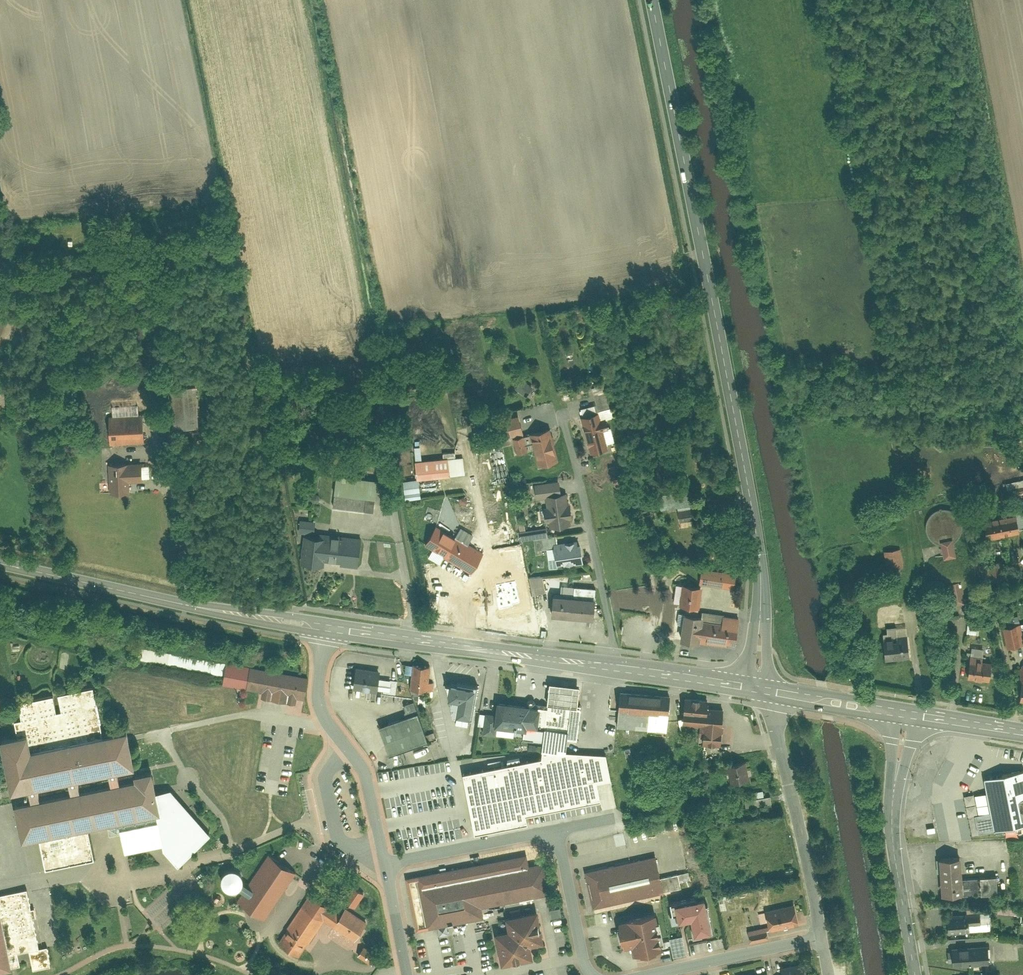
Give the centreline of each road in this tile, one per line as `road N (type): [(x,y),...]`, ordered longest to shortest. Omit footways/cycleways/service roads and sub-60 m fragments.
road 1 (tertiary): [(762,689),(757,547),(650,0)]
road 2 (secondary): [(325,626),(0,562)]
road 3 (secondary): [(611,666),(325,626)]
road 4 (tertiary): [(906,713),(892,811),(915,974)]
road 5 (residential): [(821,933),(762,689)]
road 6 (residential): [(569,420),(611,666)]
road 7 (residential): [(384,863),(557,831)]
road 8 (residential): [(654,974),(821,933)]
road 9 (secondary): [(762,689),(611,666)]
road 10 (residential): [(557,831),(593,974)]
road 11 (secondary): [(906,713),(762,689)]
road 12 (residential): [(348,751),(325,781),(337,836),(356,847),(381,843)]

